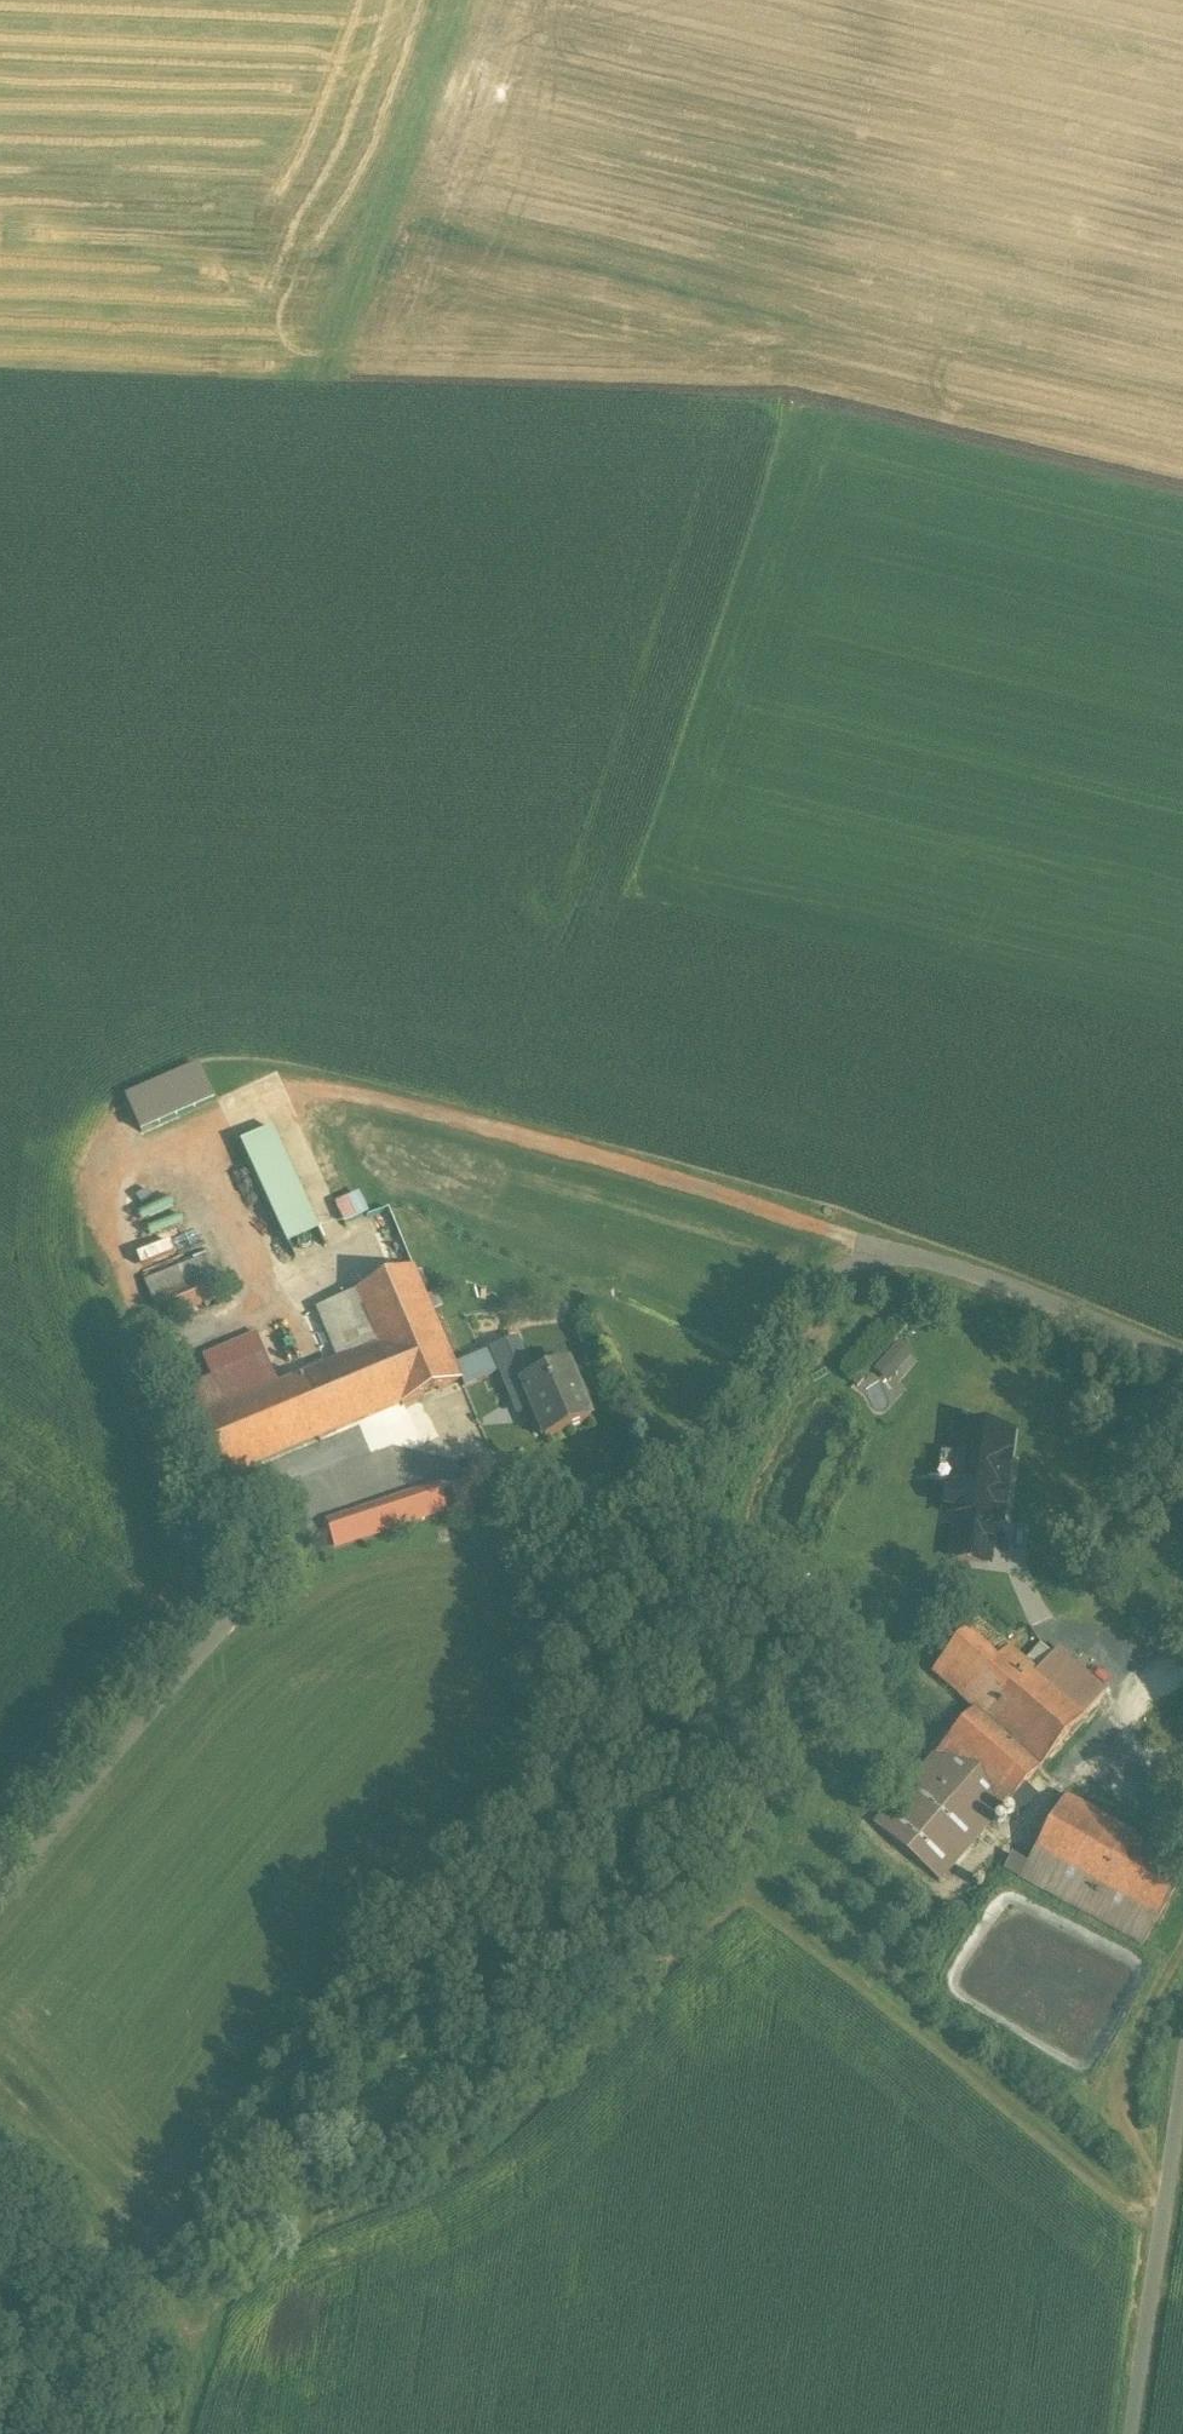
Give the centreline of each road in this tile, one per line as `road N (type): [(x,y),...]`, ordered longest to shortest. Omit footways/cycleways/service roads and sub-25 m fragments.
road 1 (unclassified): [(1131,2433),(1182,2084)]

